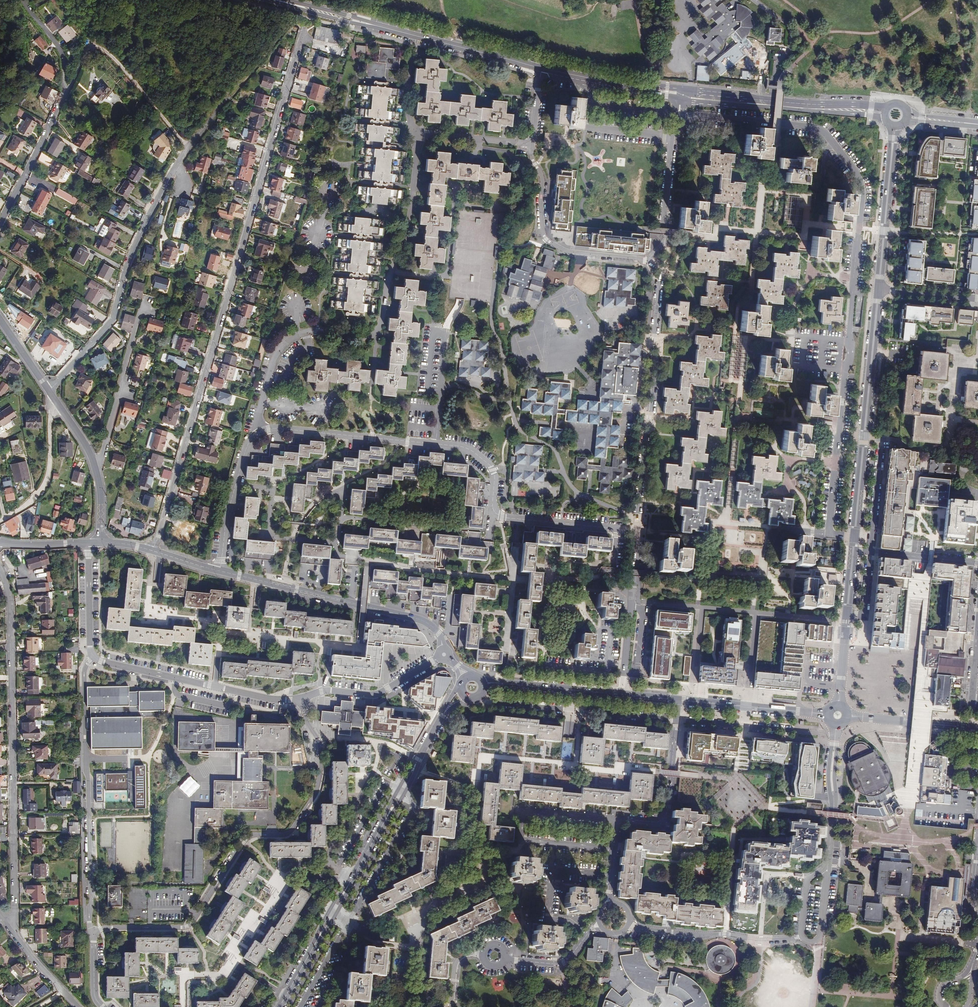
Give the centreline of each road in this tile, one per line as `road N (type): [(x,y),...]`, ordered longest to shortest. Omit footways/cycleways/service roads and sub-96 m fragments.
road 1 (residential): [(305,26),(152,550)]
road 2 (residential): [(834,143),(862,189),(829,535),(855,538)]
road 3 (residential): [(103,1006),(94,997),(96,932),(191,924),(245,841),(292,830),(317,793),(319,740)]
road 4 (residential): [(617,529),(501,517),(492,510),(492,469),(463,447),(262,431)]
road 5 (residential): [(0,572),(9,603),(13,936)]
road 6 (residential): [(443,713),(280,1006)]
road 7 (residential): [(300,701),(100,661),(90,646),(87,543)]
road 8 (residential): [(540,68),(531,155),(542,180),(546,240),(575,253),(654,261)]
road 9 (residential): [(654,261),(638,531)]
road 10 (residential): [(49,389),(112,321),(134,248),(176,165)]
road 11 (residential): [(444,654),(439,634),(418,618),(219,571)]
road 12 (tertiary): [(878,291),(855,538)]
road 13 (residential): [(678,700),(667,815),(616,826),(609,904)]
road 14 (tertiary): [(887,108),(678,90)]
road 15 (tertiary): [(679,99),(885,118)]
road 16 (residential): [(96,471),(140,305),(151,308)]
road 17 (residential): [(628,923),(760,941),(802,937)]
road 18 (tertiary): [(894,126),(878,291)]
road 19 (residential): [(352,339),(316,331),(283,345),(258,414),(262,431)]
road 20 (tertiary): [(540,68),(384,27)]
road 21 (residential): [(679,117),(815,127),(834,143)]
road 22 (residential): [(300,701),(333,690),(374,694),(444,654)]
road 23 (tertiary): [(854,550),(838,705)]
road 24 (residential): [(262,431),(250,441),(234,483),(219,571)]
road 25 (tertiary): [(827,715),(678,700)]
road 26 (residential): [(679,117),(654,261)]
road 27 (track): [(54,399),(46,480),(0,522)]
road 28 (track): [(90,45),(143,90),(189,148)]
road 29 (tertiary): [(540,68),(679,99)]
road 30 (tertiary): [(678,90),(540,68)]
road 31 (residential): [(0,219),(63,96)]
road 32 (tertiary): [(621,694),(485,683)]
road 33 (residential): [(827,861),(836,725)]
road 34 (residential): [(854,550),(977,562)]
road 35 (tertiary): [(847,716),(968,728)]

